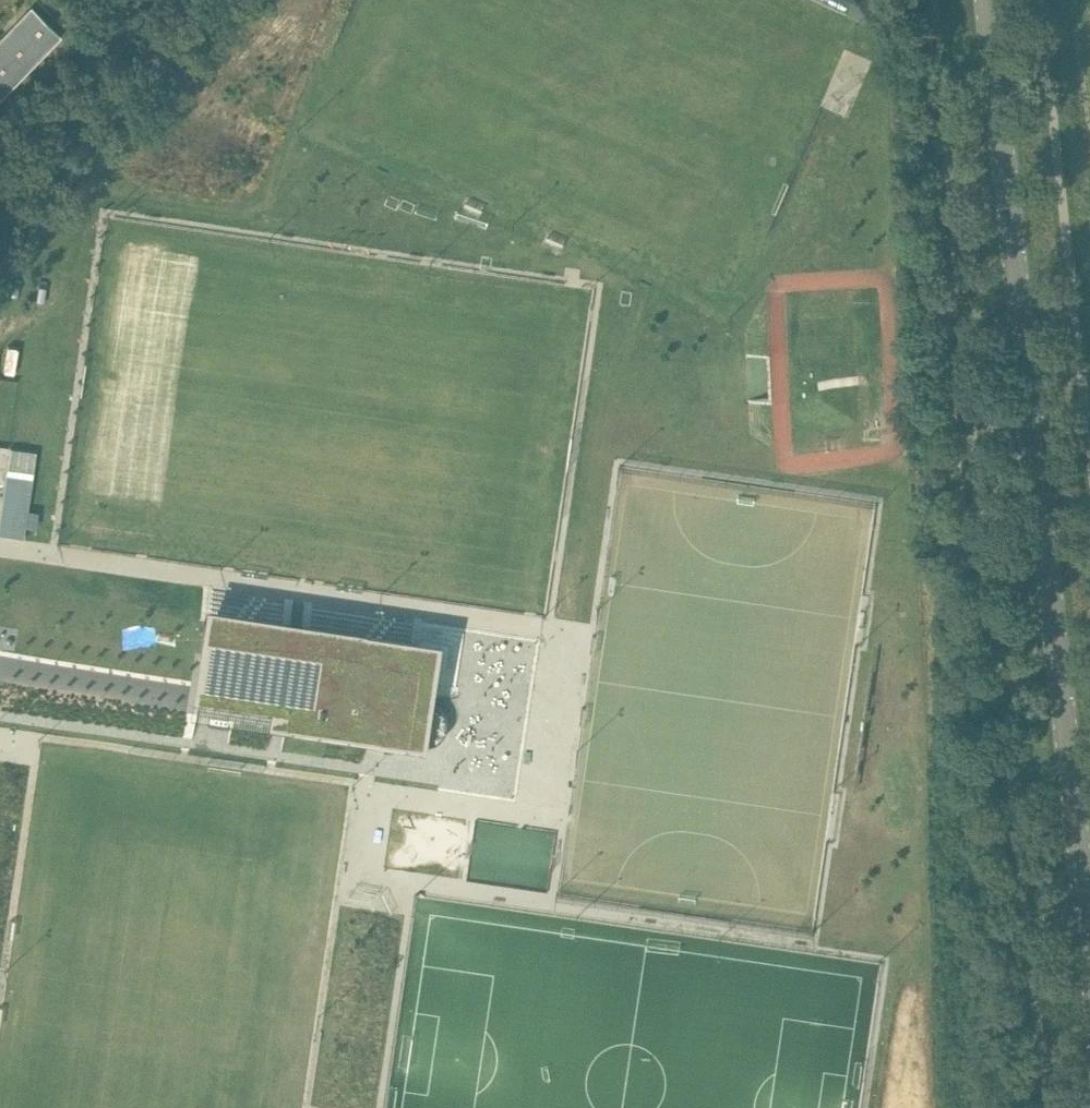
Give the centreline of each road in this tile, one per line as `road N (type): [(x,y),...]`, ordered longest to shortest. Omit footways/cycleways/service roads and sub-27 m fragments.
road 1 (tertiary): [(1089,968),(982,0)]

